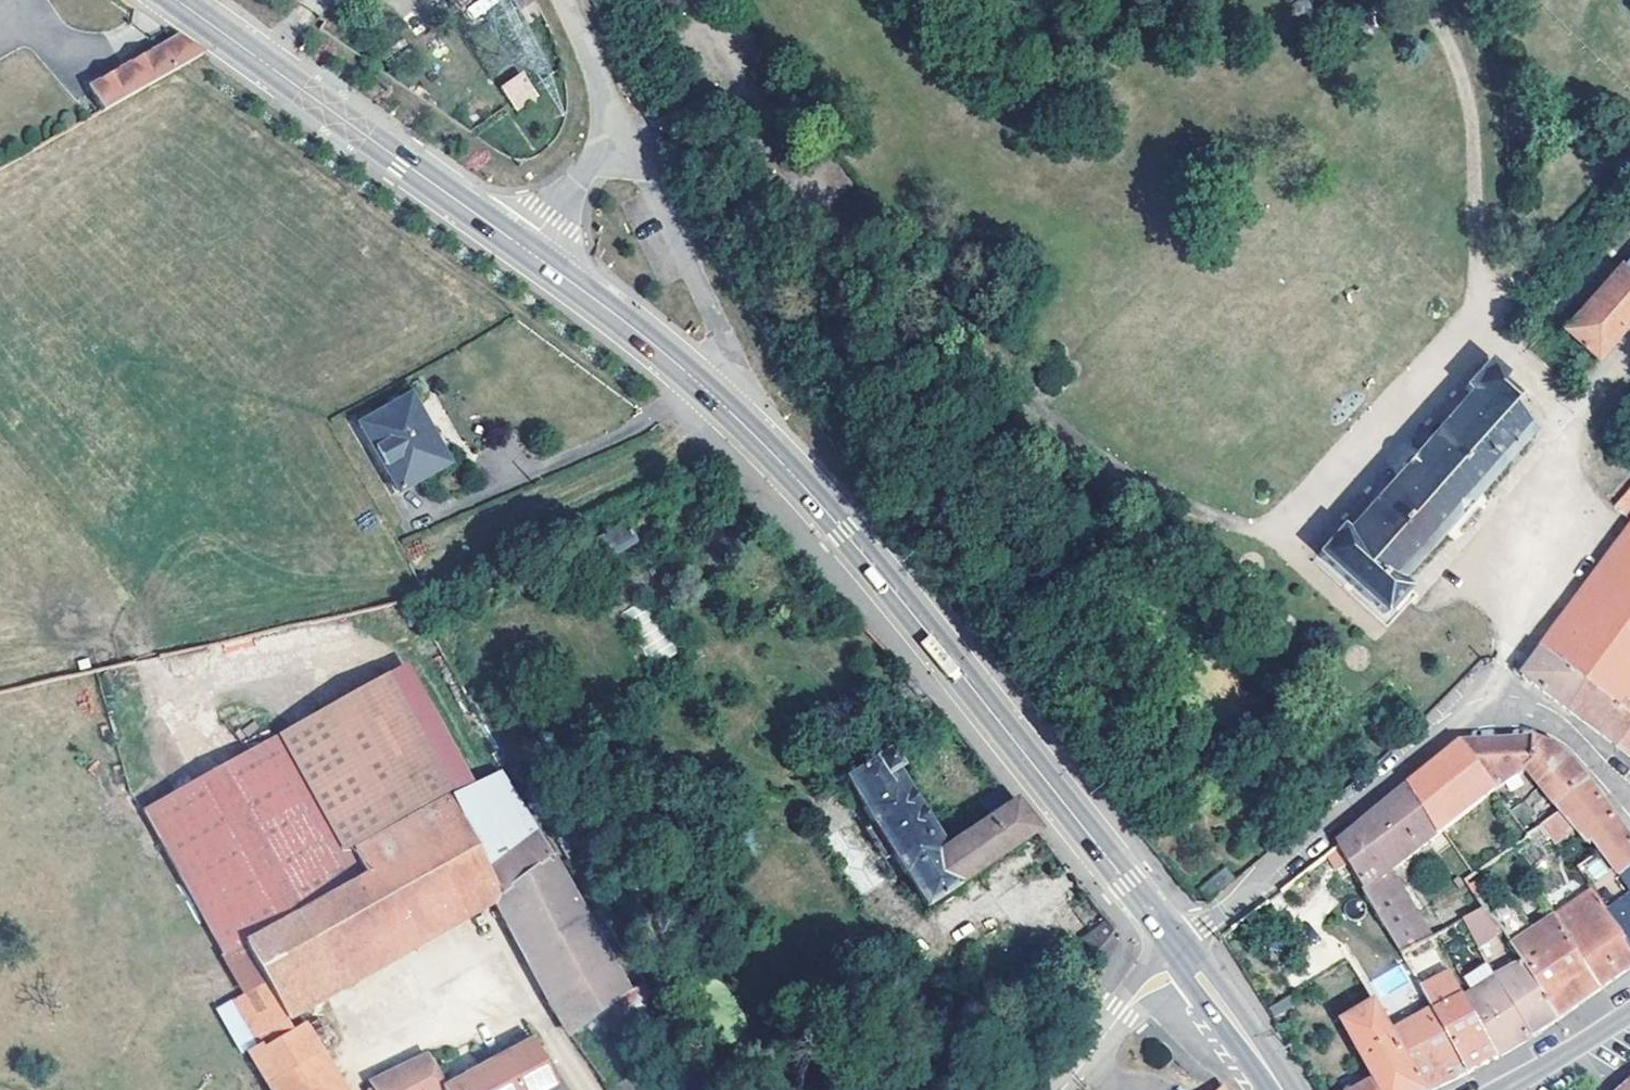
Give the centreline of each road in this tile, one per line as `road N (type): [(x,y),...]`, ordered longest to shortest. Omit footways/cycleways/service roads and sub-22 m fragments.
road 1 (secondary): [(1178,948),(784,464),(701,384),(525,249)]
road 2 (residential): [(1629,806),(1572,736),(1549,721),(1489,711),(1459,721),(1368,796),(1290,845),(1178,948)]
road 3 (secondary): [(525,249),(175,0)]
road 4 (unclassified): [(525,249),(584,172),(608,126),(594,67),(561,0)]
road 5 (residential): [(1061,1089),(1178,948)]
road 6 (secondary): [(1282,1089),(1178,948)]
road 7 (tertiary): [(1499,1089),(1629,1010)]

